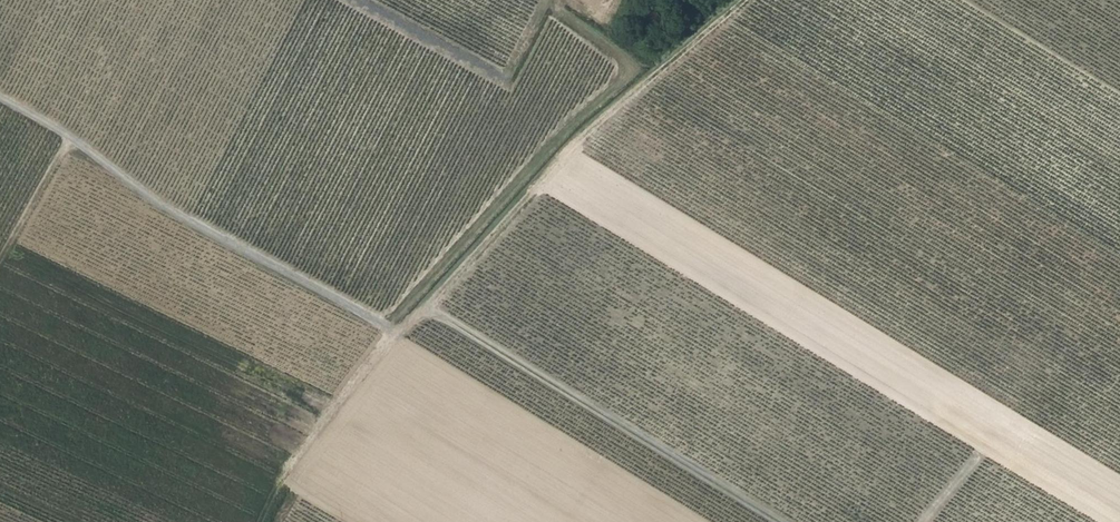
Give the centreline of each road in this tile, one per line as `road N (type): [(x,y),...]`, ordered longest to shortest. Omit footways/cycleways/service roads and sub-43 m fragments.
road 1 (track): [(776,521),(453,323),(428,317),(388,328),(142,195),(67,135),(0,99)]
road 2 (track): [(746,0),(589,130),(434,300),(428,317)]
road 3 (track): [(926,521),(1119,273)]
road 4 (track): [(261,521),(279,481),(398,330)]
road 5 (track): [(509,87),(349,0)]
road 6 (track): [(67,135),(0,262)]

